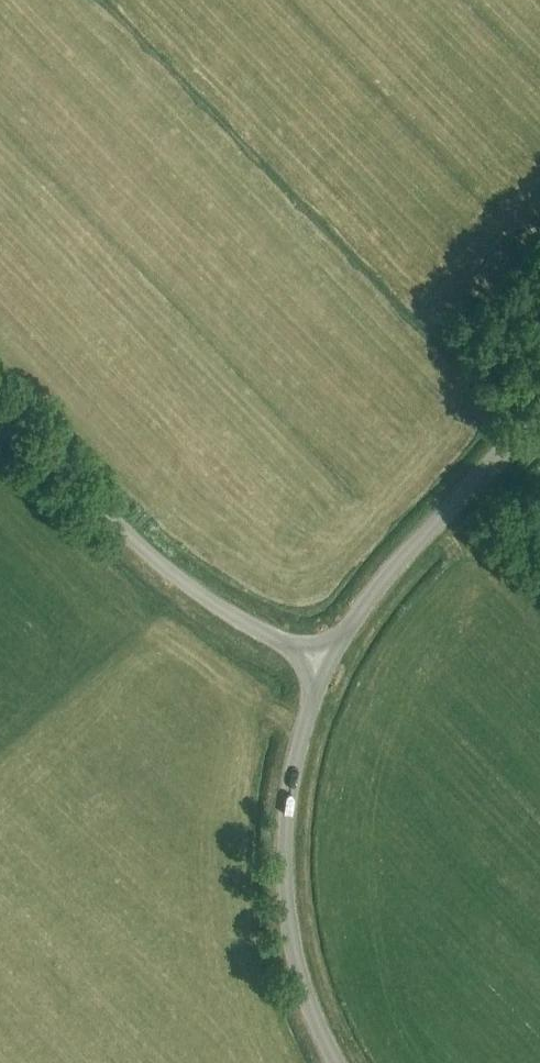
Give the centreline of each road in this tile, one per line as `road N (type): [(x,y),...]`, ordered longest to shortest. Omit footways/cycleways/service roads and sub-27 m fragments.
road 1 (unclassified): [(320,669),(189,597),(0,414)]
road 2 (unclassified): [(334,1062),(294,972),(280,875),(298,749),(320,669)]
road 3 (unclassified): [(320,669),(389,574),(539,417)]

